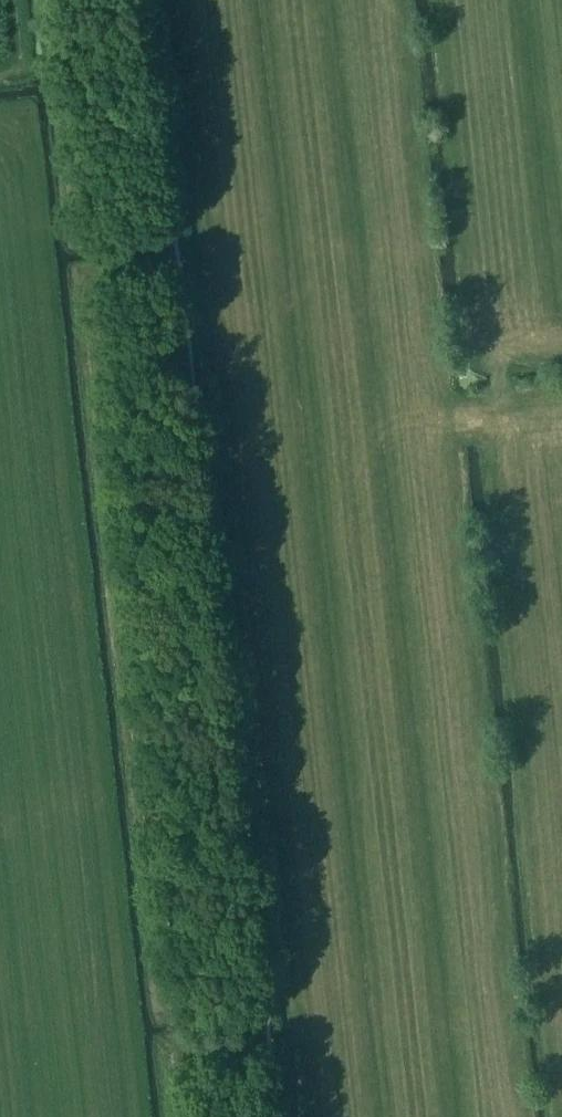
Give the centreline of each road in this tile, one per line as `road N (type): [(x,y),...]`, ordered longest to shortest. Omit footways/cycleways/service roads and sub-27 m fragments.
road 1 (track): [(178,258),(85,266),(75,278),(160,1017),(267,1010)]
road 2 (track): [(0,72),(15,48),(53,81),(73,237),(176,233)]
road 3 (track): [(269,1033),(160,1040),(168,1116)]

